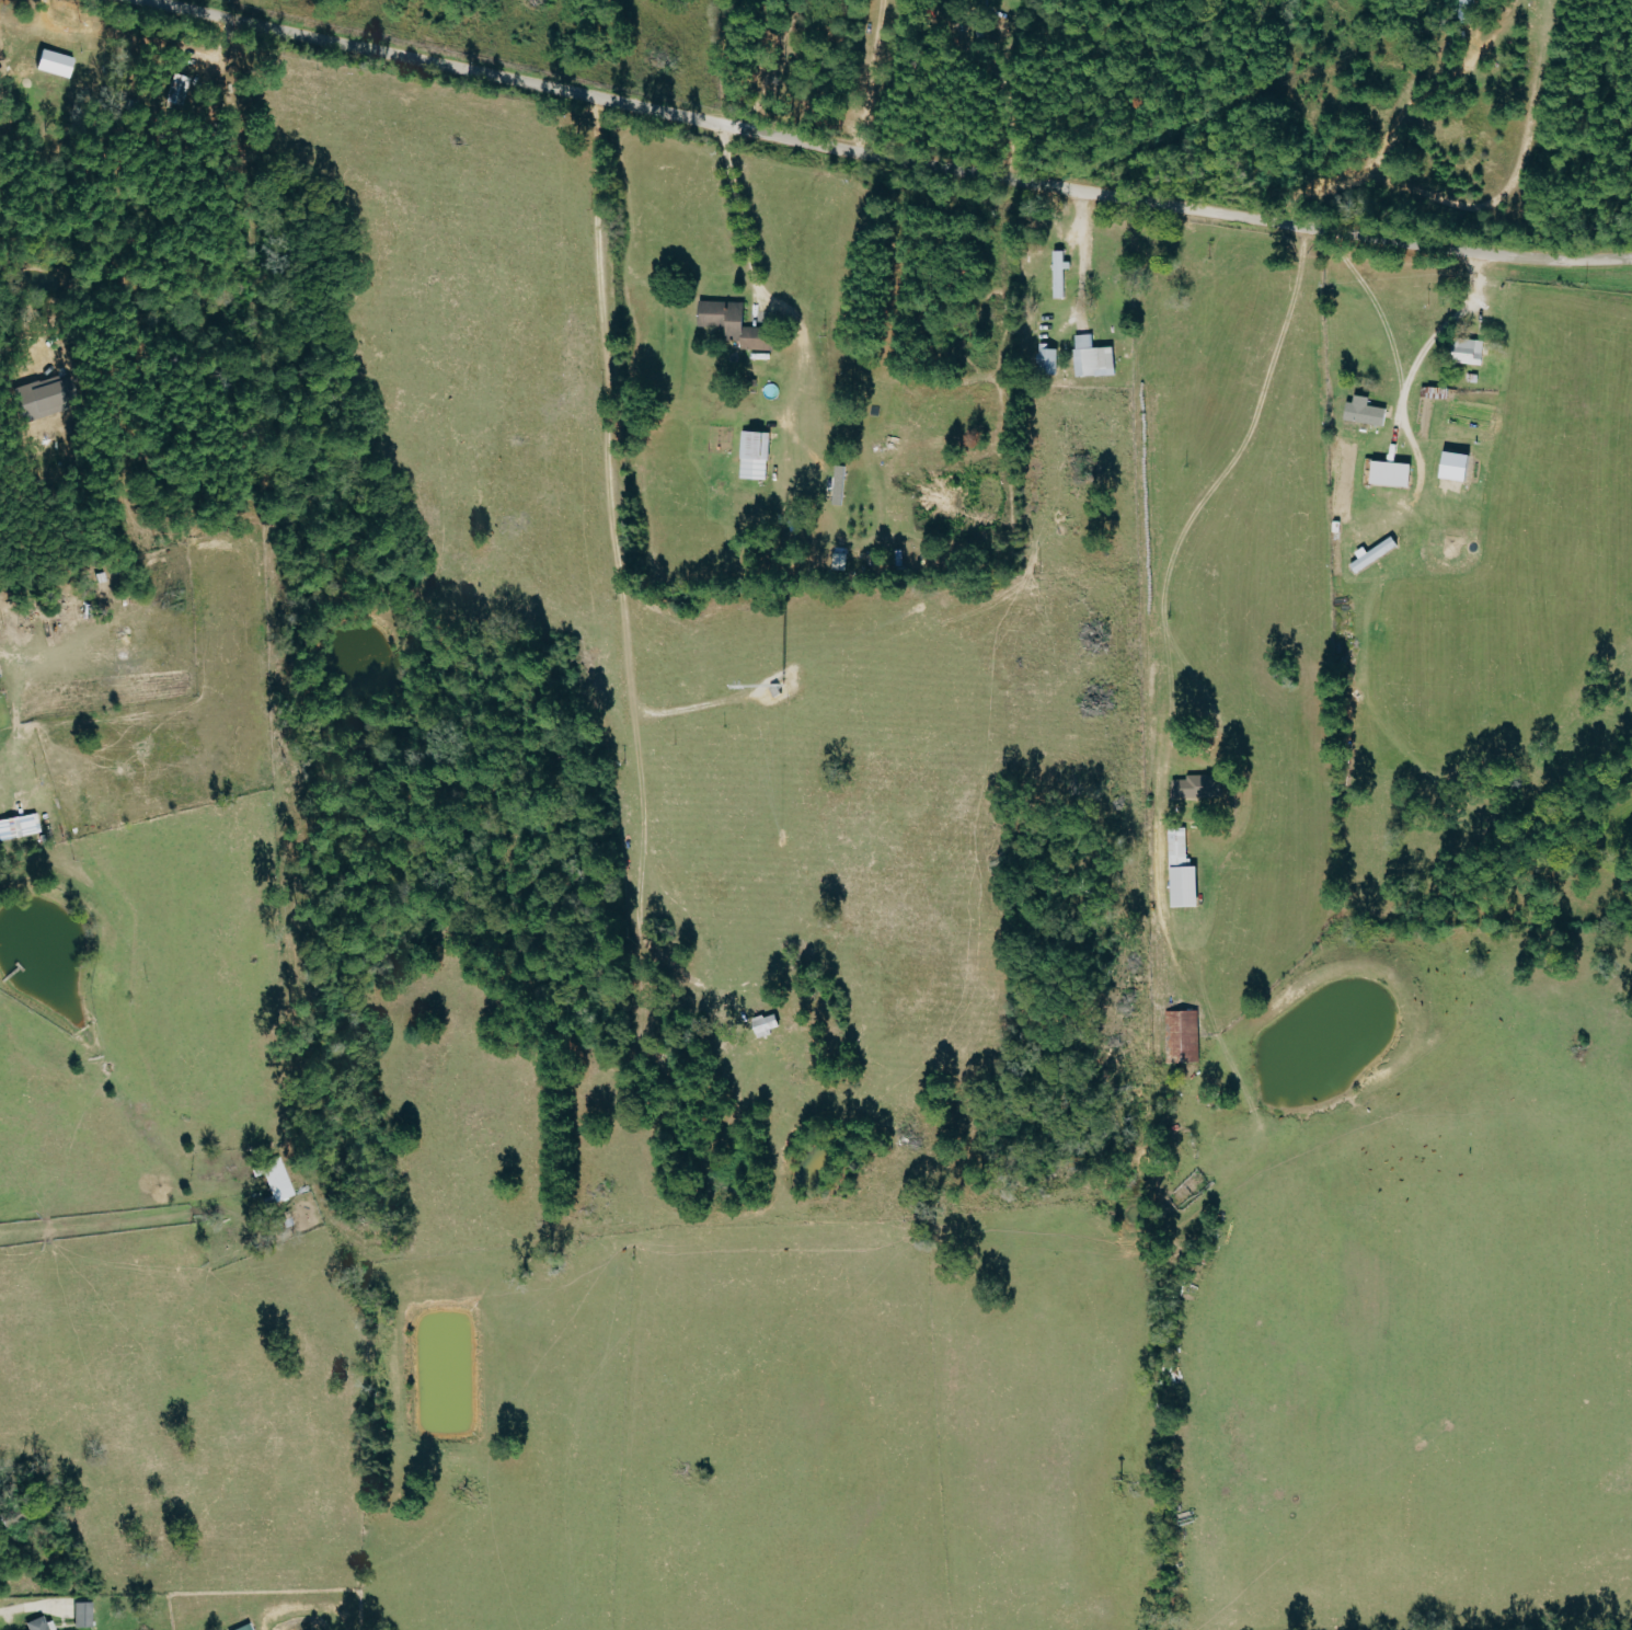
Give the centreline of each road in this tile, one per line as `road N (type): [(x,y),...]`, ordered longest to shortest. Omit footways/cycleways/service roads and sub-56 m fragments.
road 1 (residential): [(1631,256),(1568,260),(1423,246),(993,180),(147,0)]

